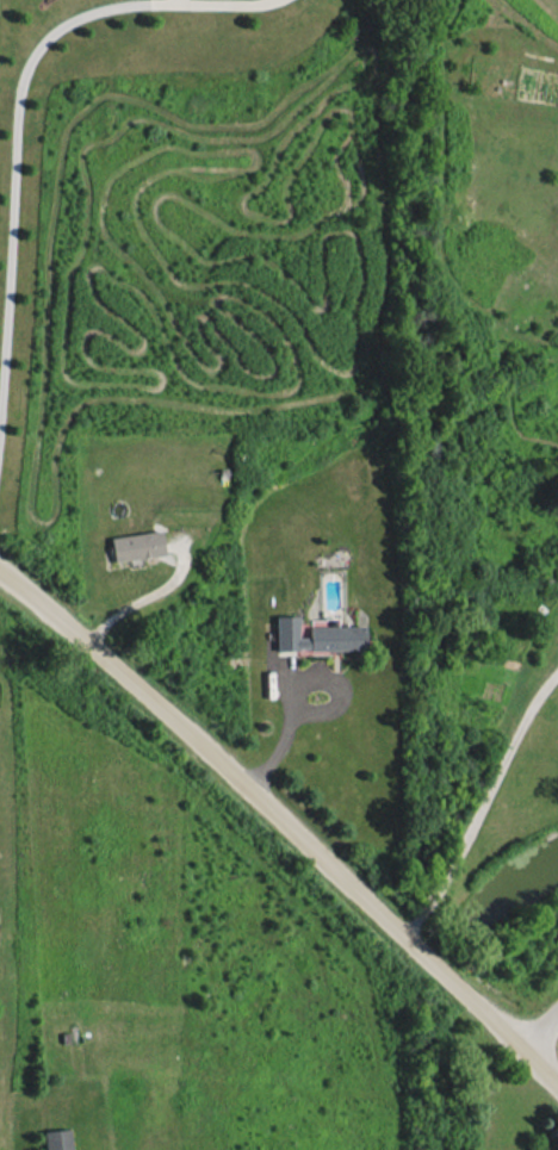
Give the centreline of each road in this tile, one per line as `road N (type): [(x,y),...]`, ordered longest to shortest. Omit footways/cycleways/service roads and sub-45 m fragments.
road 1 (residential): [(0,574),(240,777),(557,1090)]

